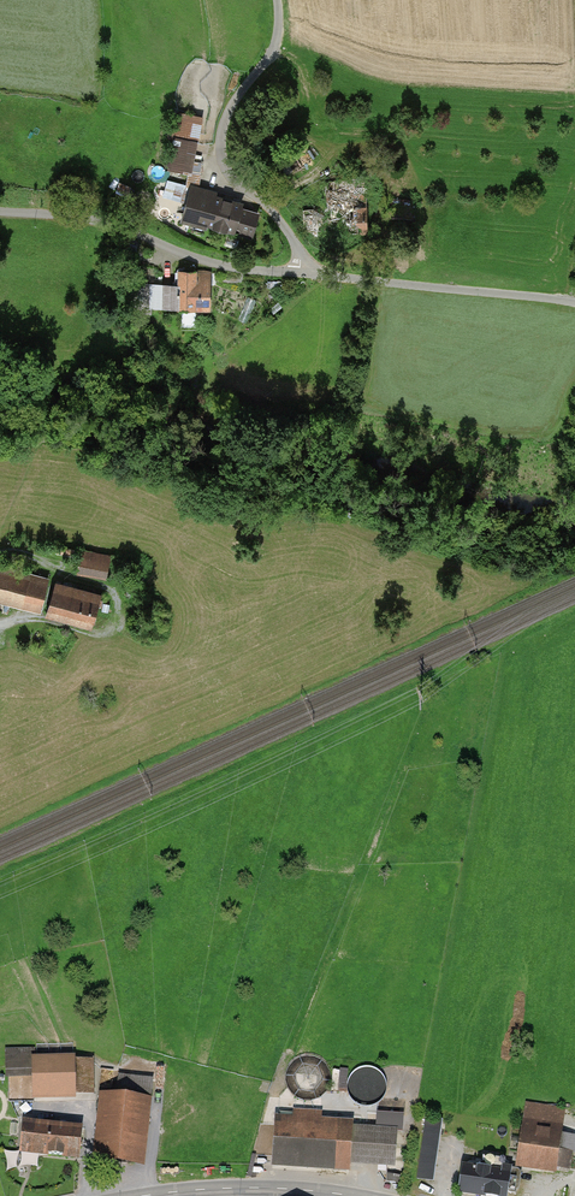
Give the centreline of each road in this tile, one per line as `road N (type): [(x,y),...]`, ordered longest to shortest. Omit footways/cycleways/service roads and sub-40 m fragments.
road 1 (residential): [(277,0),(265,65),(227,117),(221,158),(239,188),(287,231),(300,273)]
road 2 (residential): [(300,273),(215,264),(105,223),(0,213)]
road 3 (residential): [(574,303),(300,273)]
road 4 (tertiary): [(140,1195),(232,1187),(357,1195)]
road 5 (track): [(0,624),(27,618),(99,633),(112,629),(118,608)]

